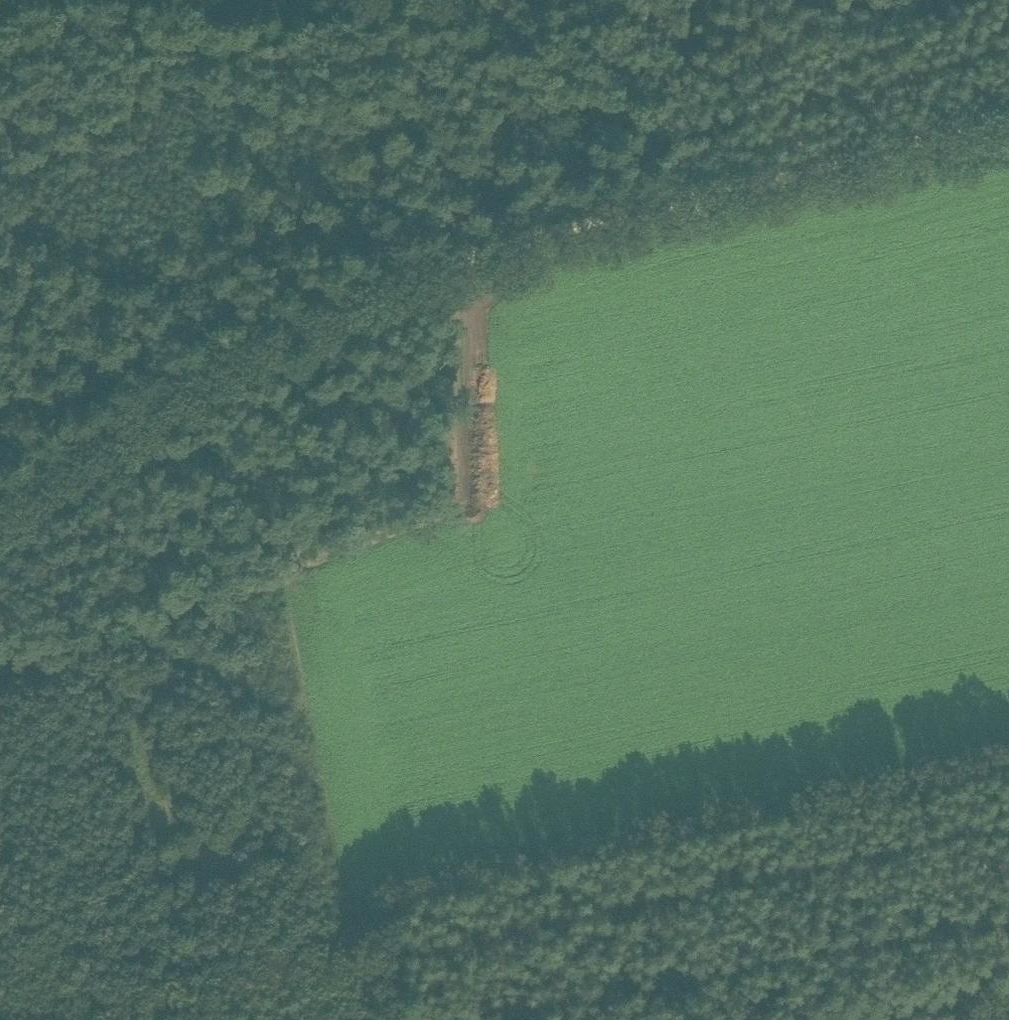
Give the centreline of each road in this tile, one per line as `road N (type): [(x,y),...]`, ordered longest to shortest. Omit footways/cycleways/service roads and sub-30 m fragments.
road 1 (track): [(736,188),(449,264),(349,303),(212,377),(0,517)]
road 2 (track): [(0,16),(57,7),(433,22),(484,19),(558,0)]
road 3 (track): [(1008,119),(736,188)]
road 4 (track): [(854,0),(741,77),(716,125)]
road 5 (track): [(845,1019),(1008,993)]
road 6 (track): [(652,0),(716,125)]
road 7 (track): [(373,1019),(353,899)]

